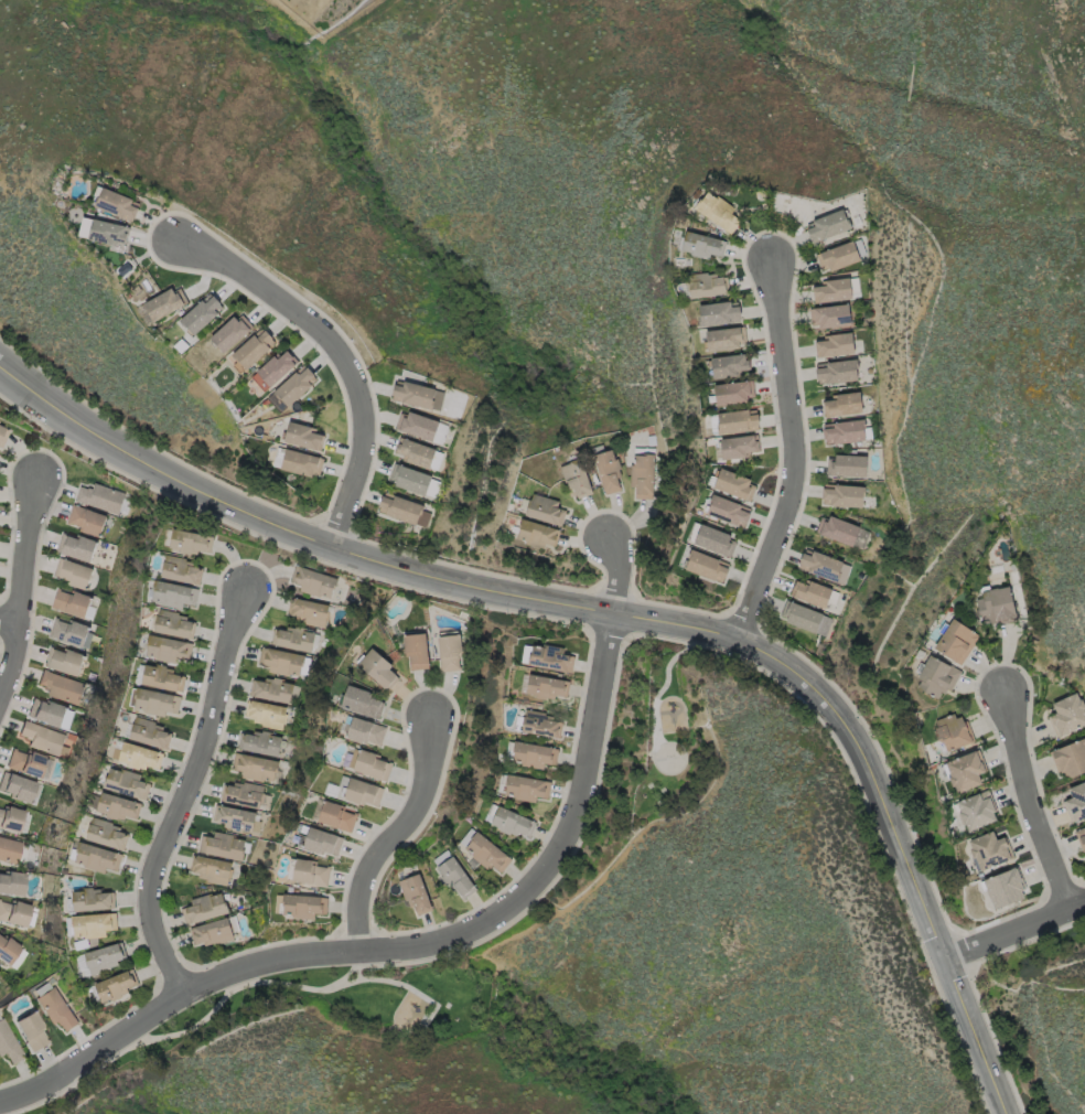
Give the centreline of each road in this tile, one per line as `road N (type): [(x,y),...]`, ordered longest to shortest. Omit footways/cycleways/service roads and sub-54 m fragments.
road 1 (residential): [(0,371),(140,464),(331,549),(461,588),(740,641),(799,678),(860,747),(1005,1113)]
road 2 (residential): [(614,617),(565,839),(506,899),(429,946),(264,954),(181,997)]
road 3 (residential): [(246,571),(215,713),(144,882),(158,957),(181,997)]
road 4 (residential): [(331,549),(363,430),(334,342),(173,231)]
road 5 (residential): [(773,267),(796,479),(740,641)]
road 6 (residential): [(431,709),(411,806),(368,863),(358,949)]
road 7 (residential): [(1008,697),(1024,785),(1070,908)]
road 8 (residential): [(0,669),(42,465)]
road 9 (residential): [(181,997),(67,1068),(0,1096)]
road 10 (residential): [(945,962),(1084,902)]

